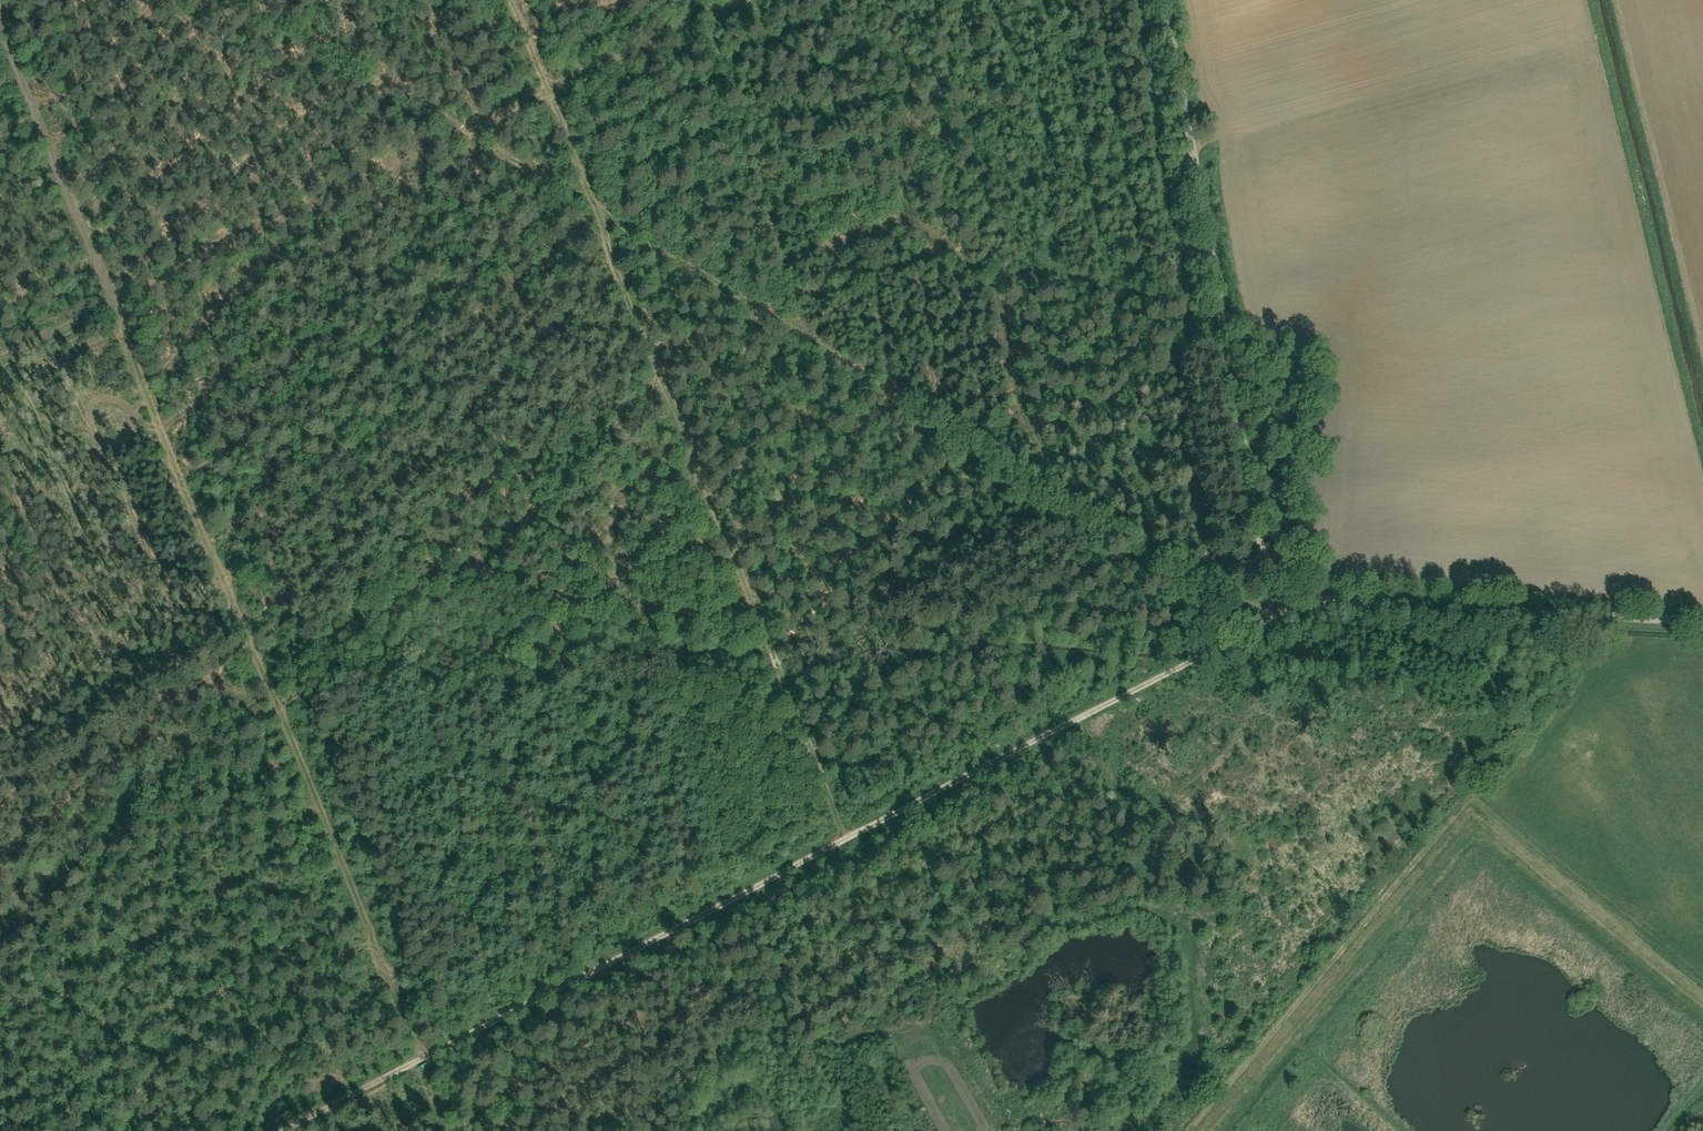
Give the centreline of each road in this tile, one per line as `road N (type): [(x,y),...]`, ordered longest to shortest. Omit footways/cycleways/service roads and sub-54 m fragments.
road 1 (track): [(289,1130),(1293,617)]
road 2 (track): [(1293,617),(1259,566),(1165,0)]
road 3 (track): [(1702,626),(1469,612),(1293,617)]

